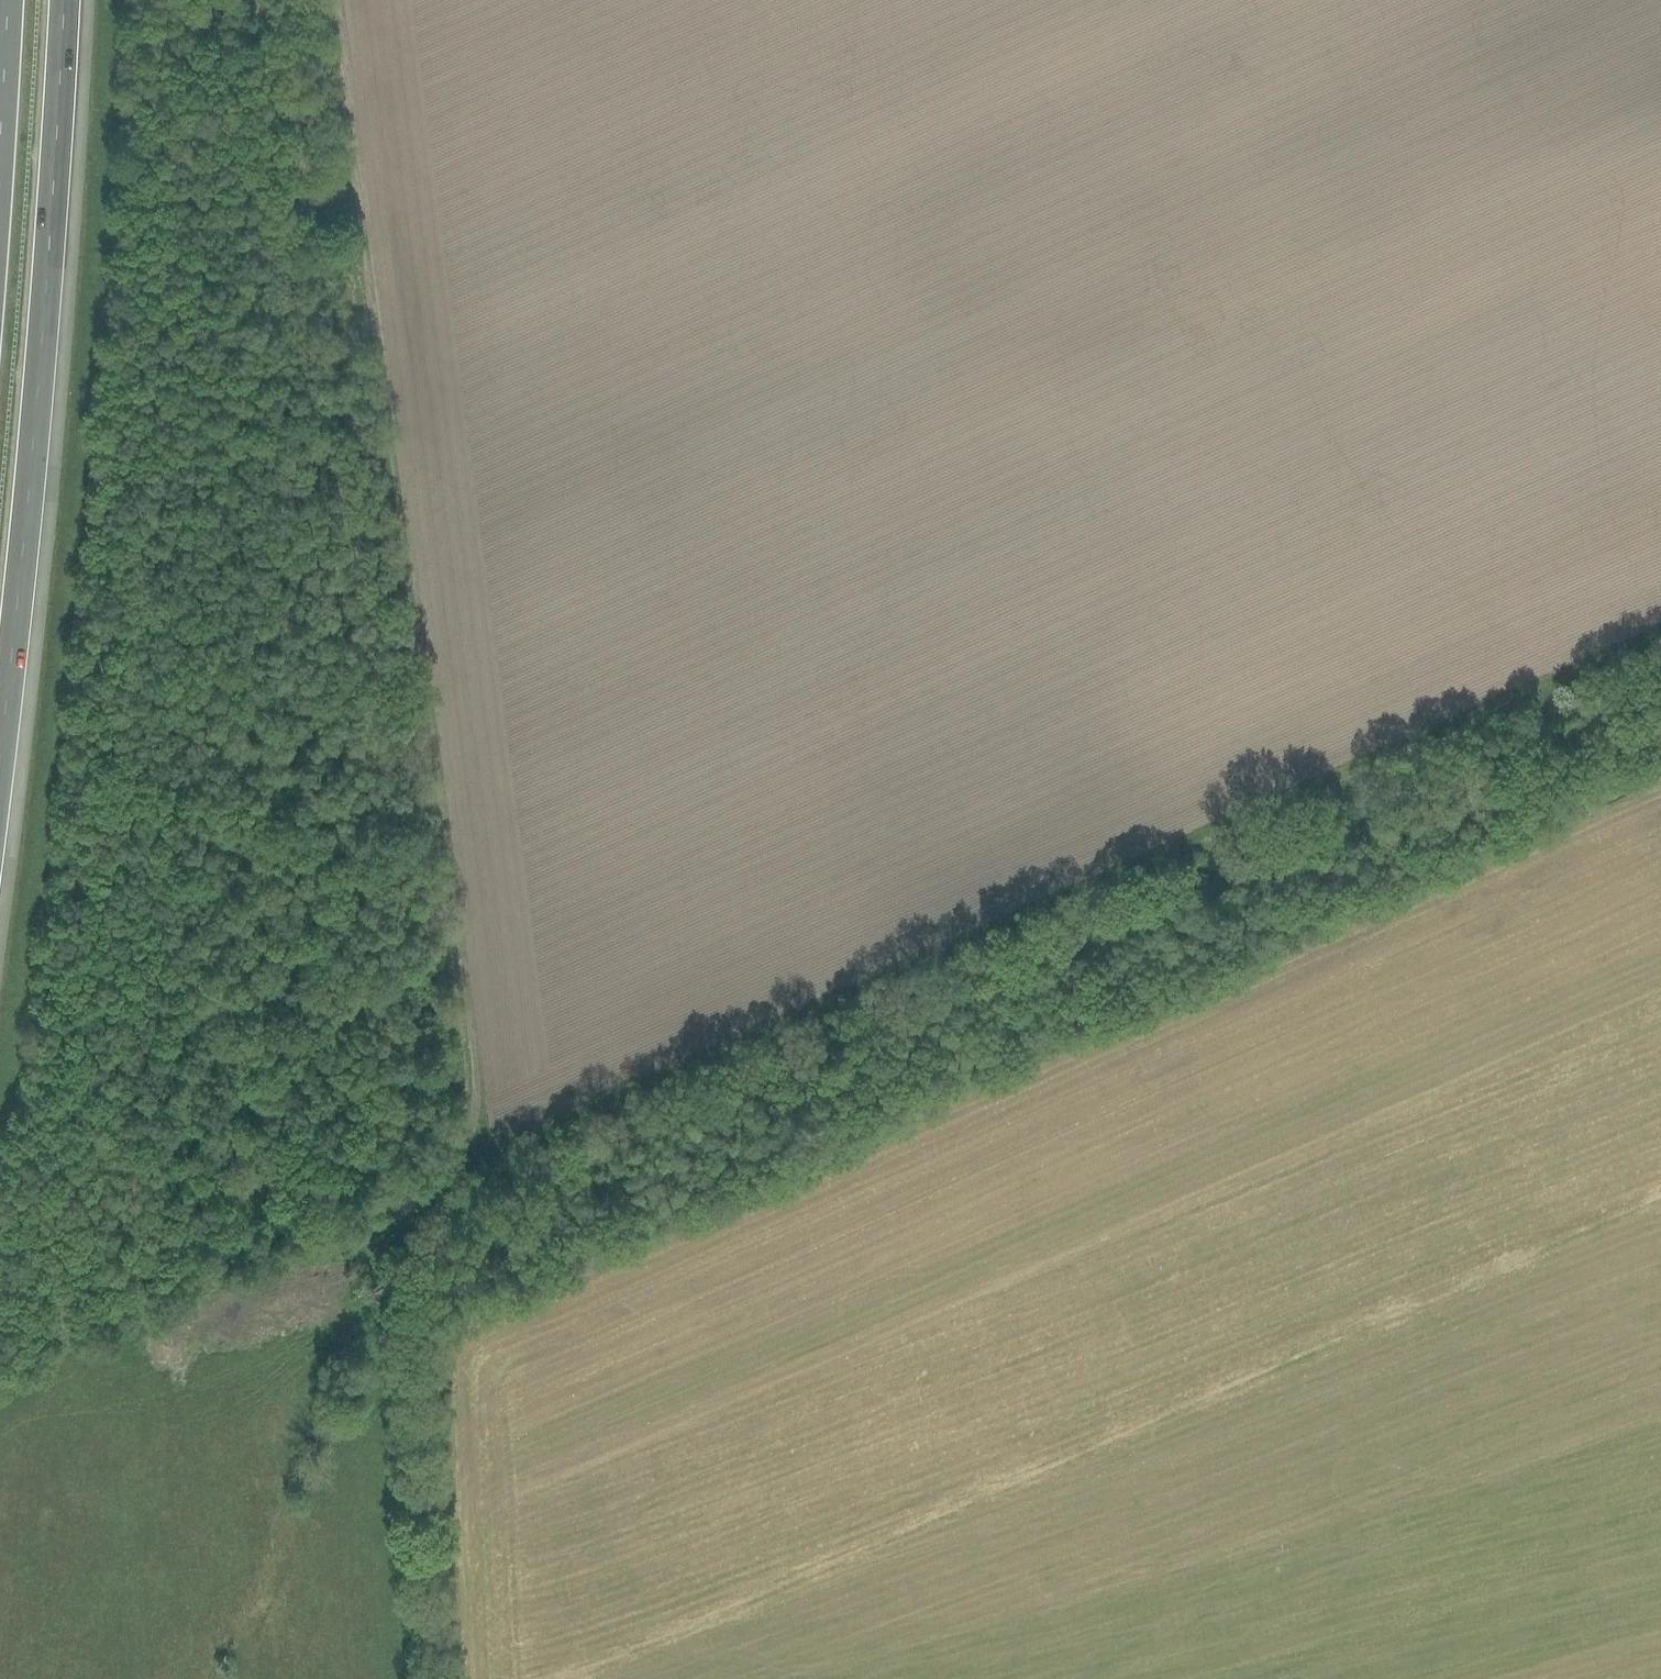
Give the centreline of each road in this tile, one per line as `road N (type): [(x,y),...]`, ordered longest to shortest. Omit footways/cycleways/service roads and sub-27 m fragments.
road 1 (motorway): [(0,788),(43,396),(66,0)]

